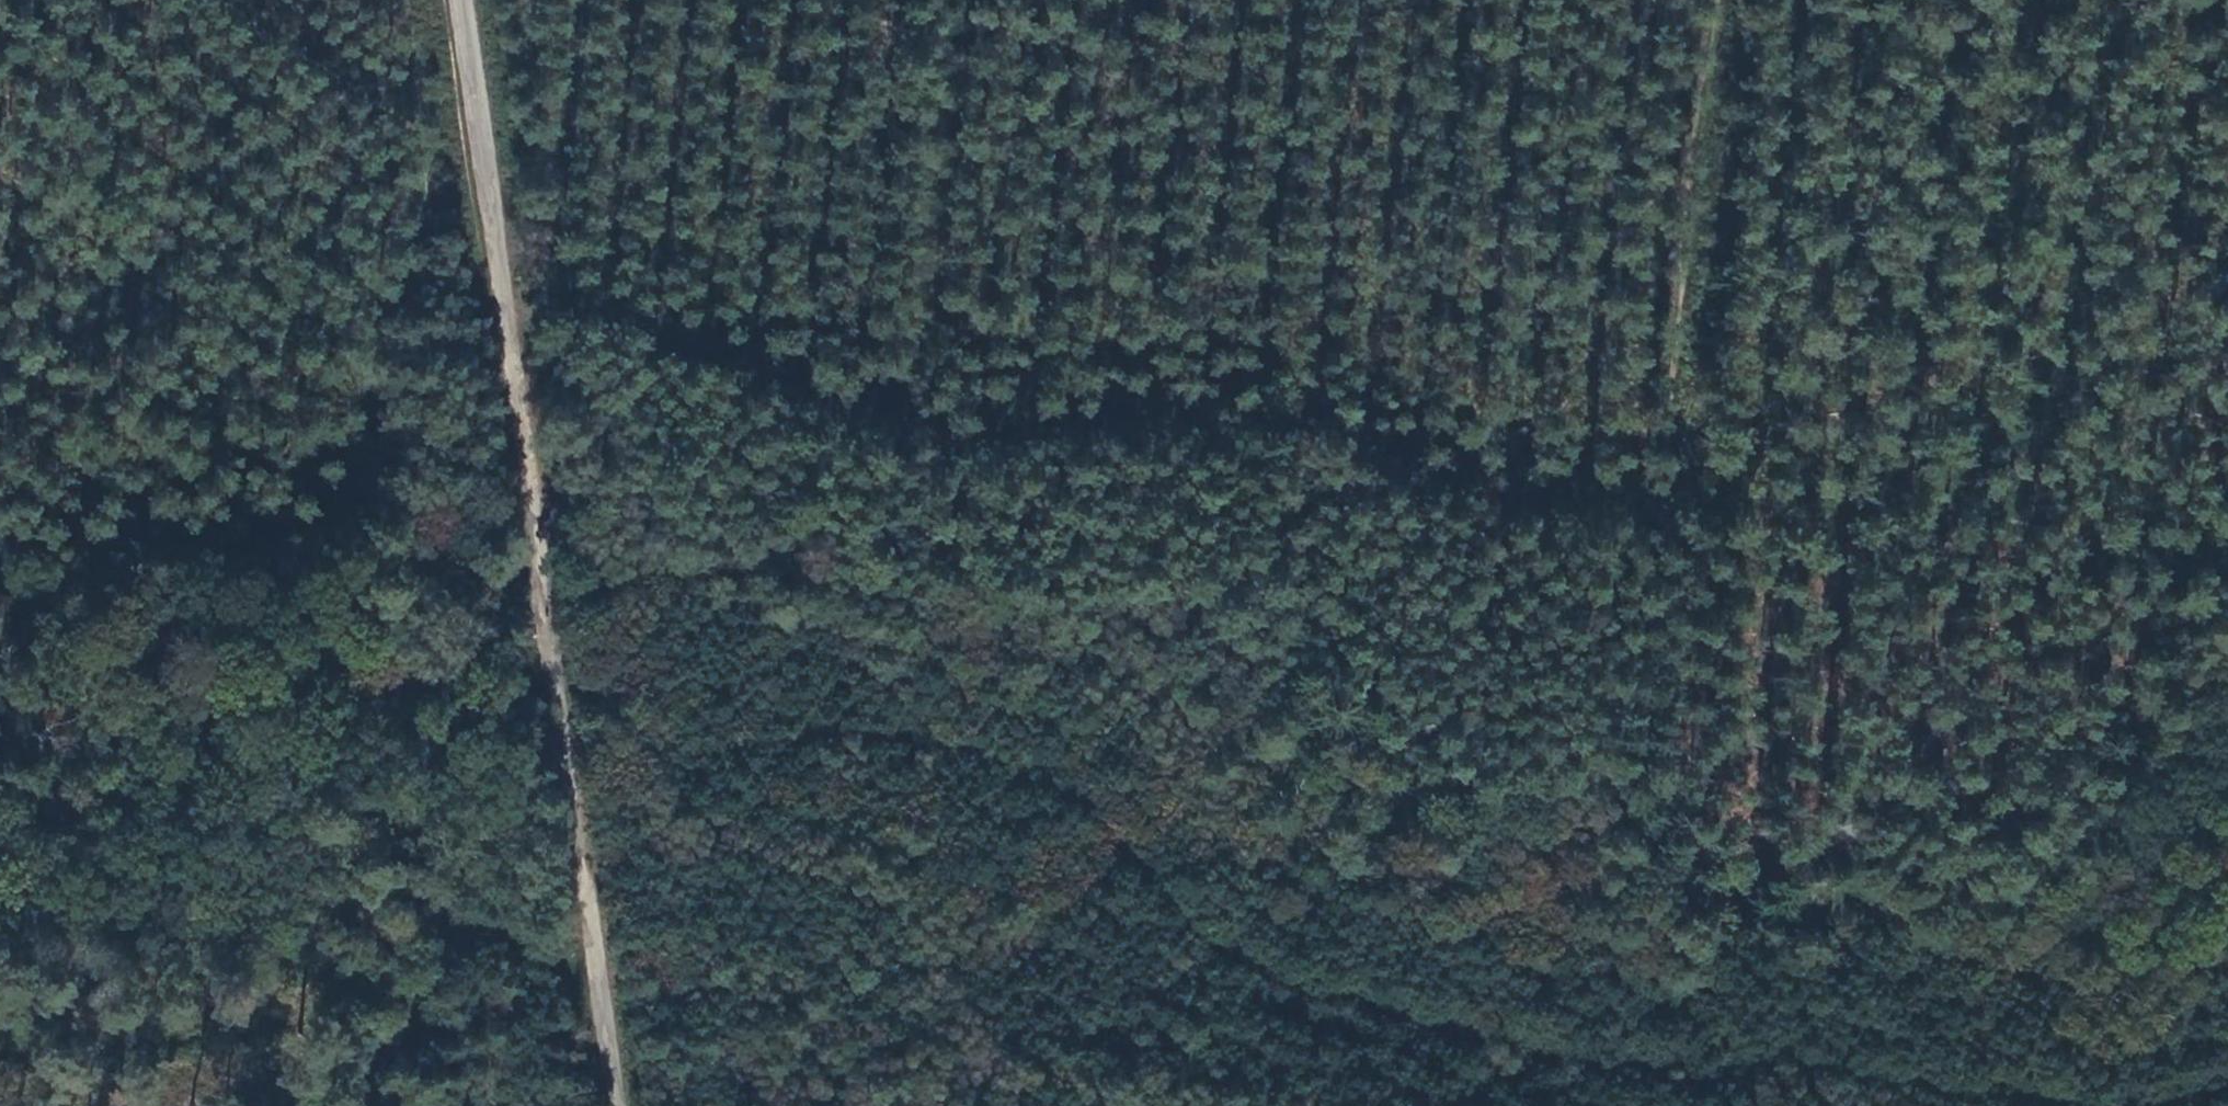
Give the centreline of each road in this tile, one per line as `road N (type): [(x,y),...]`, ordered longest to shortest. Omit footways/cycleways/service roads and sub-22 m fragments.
road 1 (track): [(528,504),(455,0)]
road 2 (track): [(611,1105),(546,645)]
road 3 (track): [(546,645),(528,504)]

